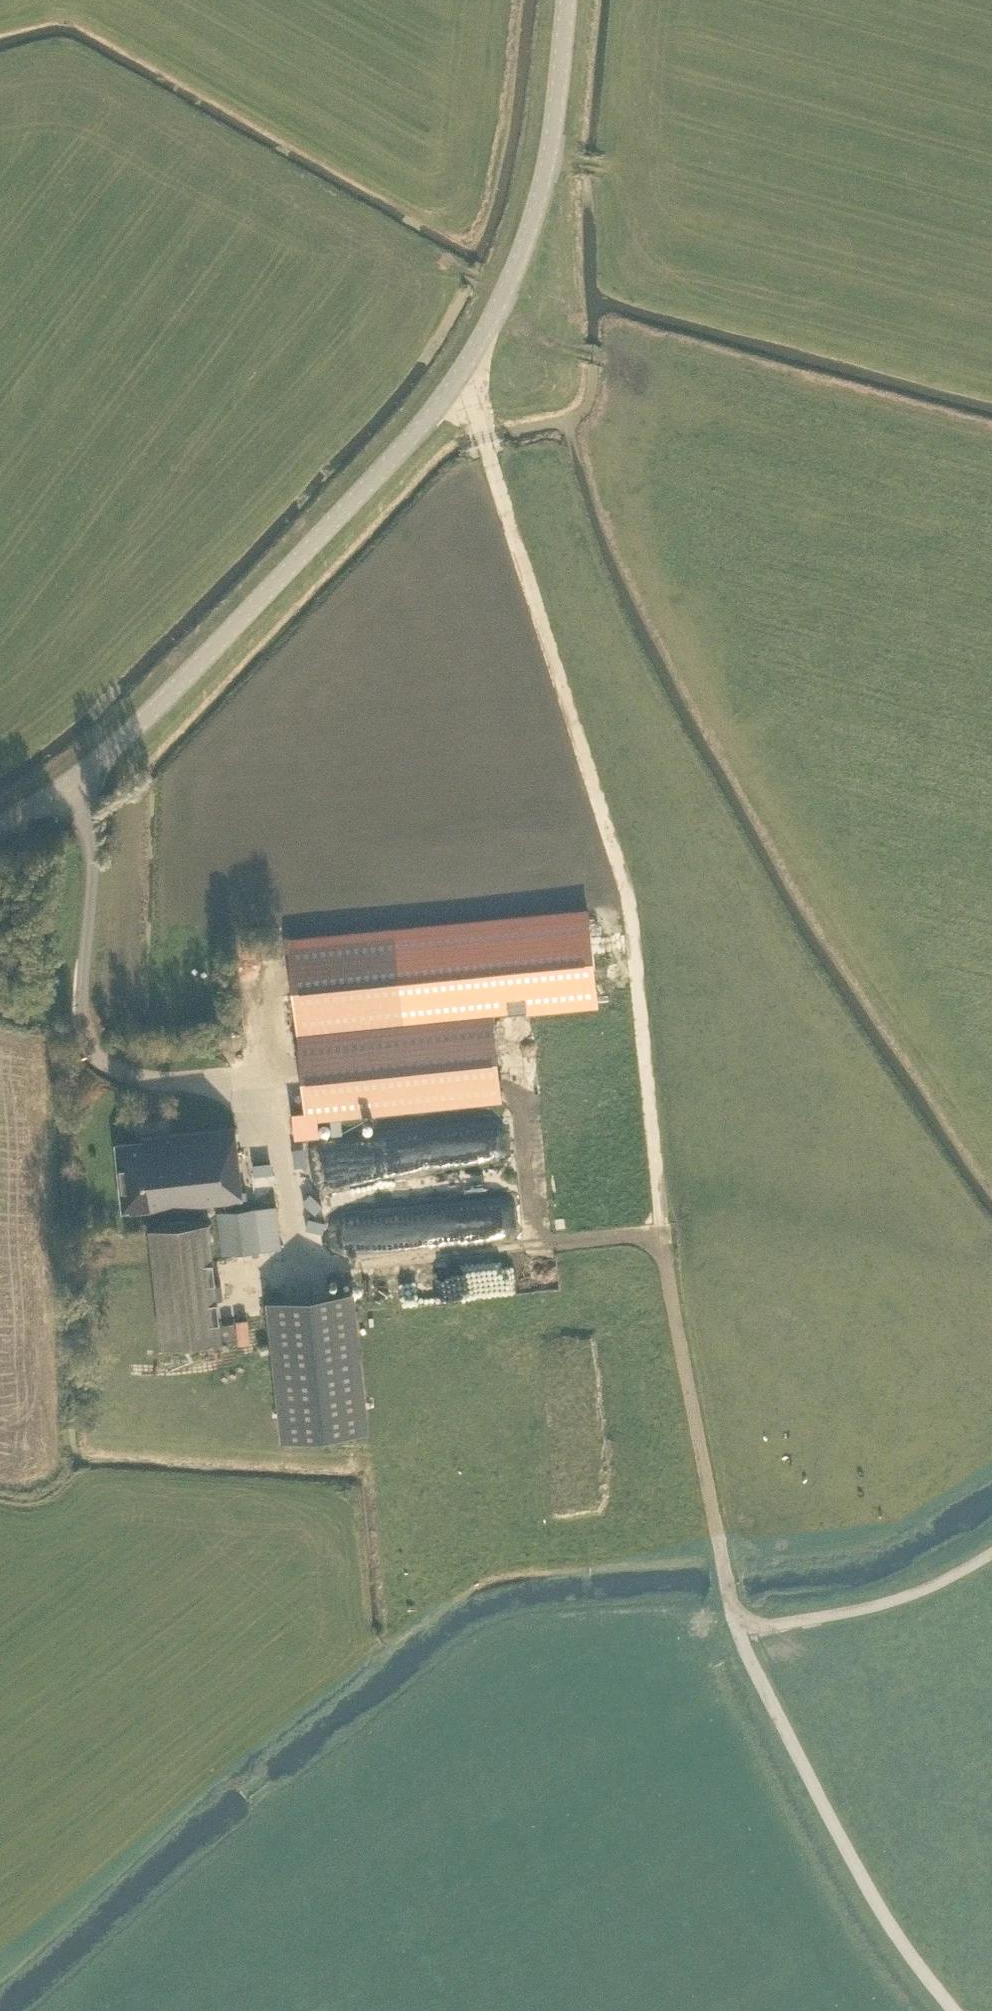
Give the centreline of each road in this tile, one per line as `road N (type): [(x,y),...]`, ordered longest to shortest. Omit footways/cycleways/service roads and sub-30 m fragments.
road 1 (tertiary): [(0,825),(68,785),(165,700),(459,378),(508,290),(539,206),(568,0)]

